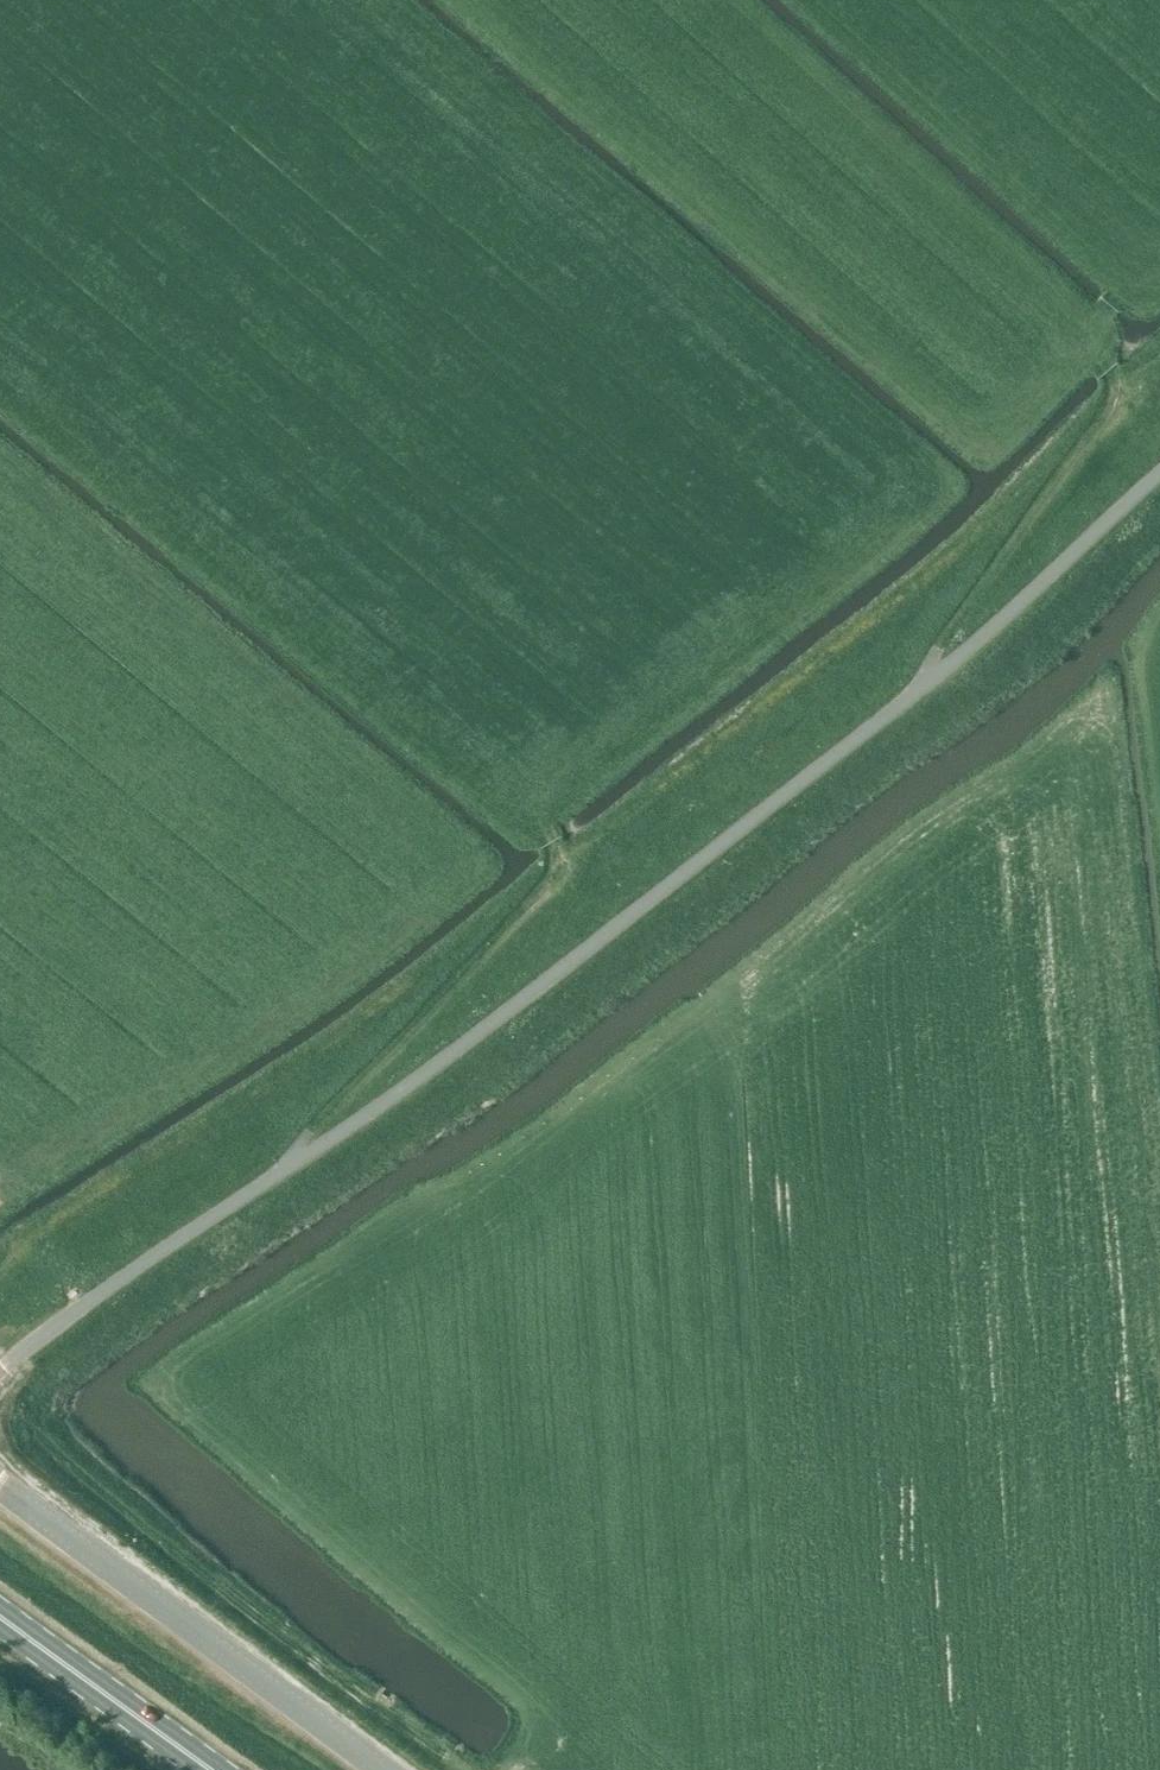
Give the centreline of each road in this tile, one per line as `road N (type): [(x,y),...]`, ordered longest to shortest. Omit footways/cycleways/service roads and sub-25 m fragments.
road 1 (unclassified): [(0,1367),(513,1003),(918,687),(1159,464)]
road 2 (unclassified): [(0,1486),(384,1769)]
road 3 (primary): [(214,1769),(0,1615)]

